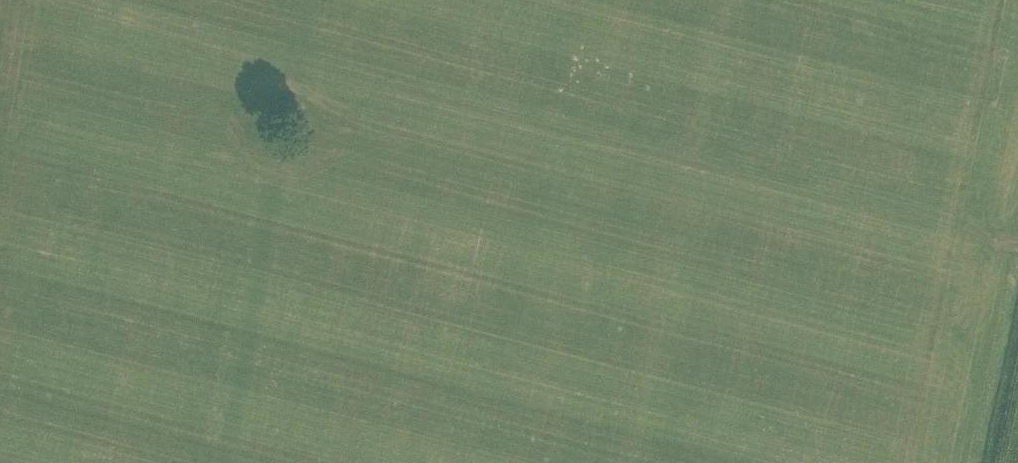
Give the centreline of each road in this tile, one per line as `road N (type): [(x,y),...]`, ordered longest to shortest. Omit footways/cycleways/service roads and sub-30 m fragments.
road 1 (track): [(1017,250),(810,197)]

